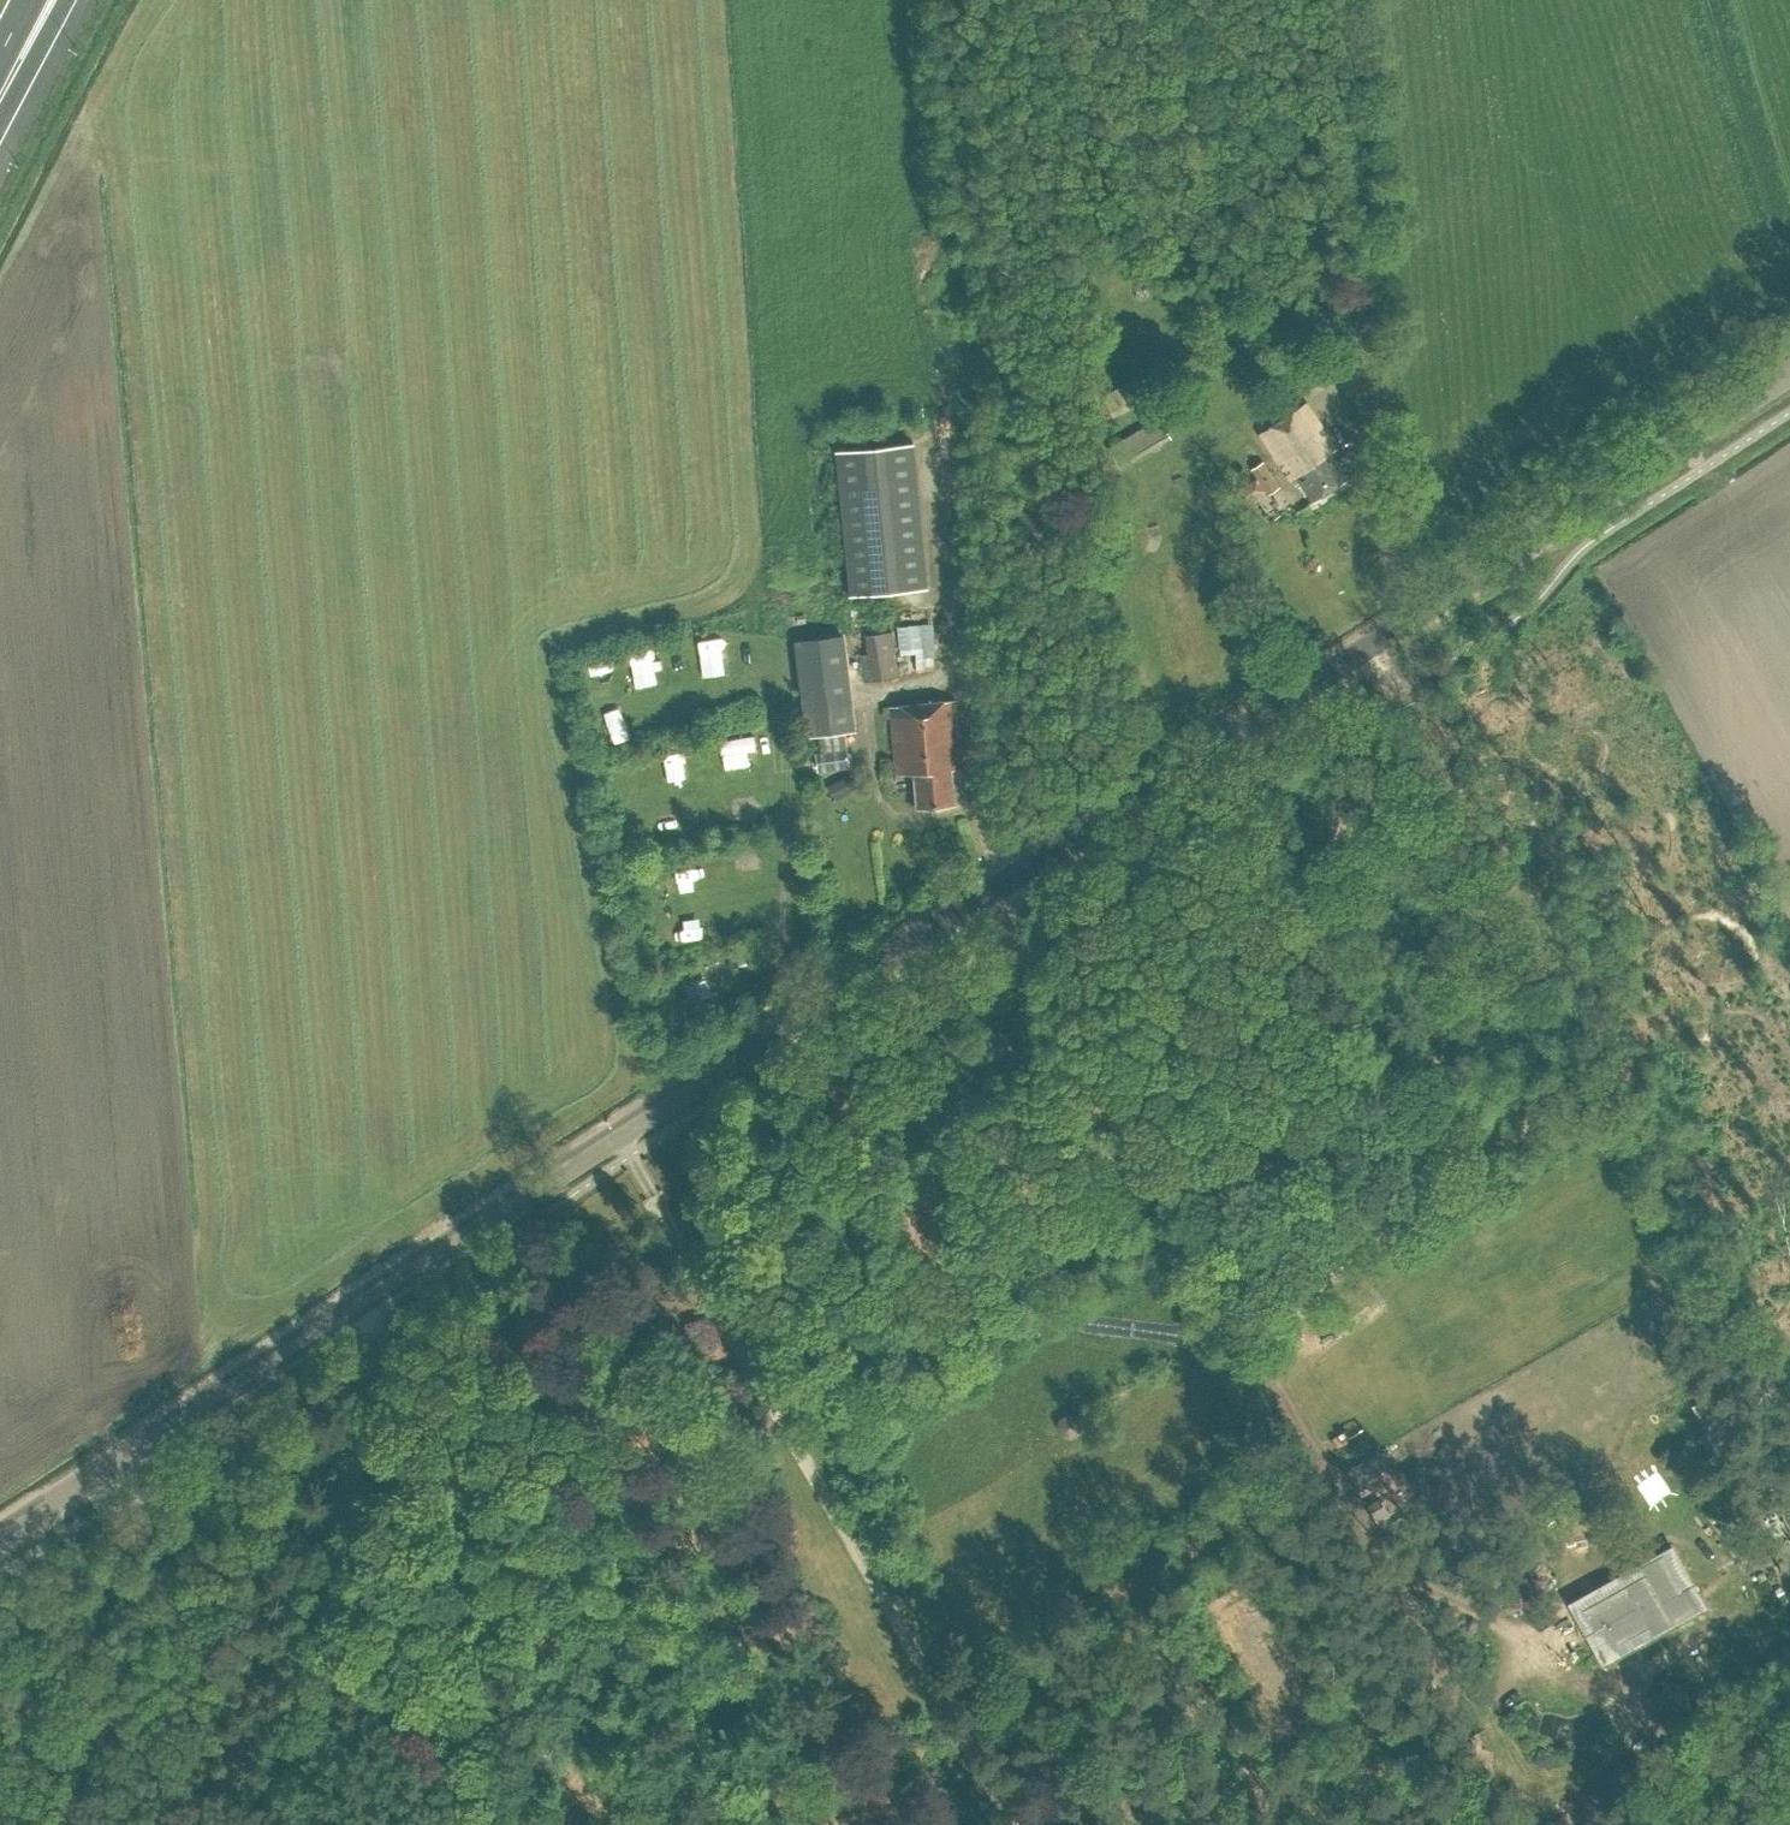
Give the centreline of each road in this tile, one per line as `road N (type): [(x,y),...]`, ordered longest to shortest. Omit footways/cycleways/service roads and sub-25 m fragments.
road 1 (secondary): [(0,1537),(1789,372)]
road 2 (track): [(1368,647),(1438,752)]

